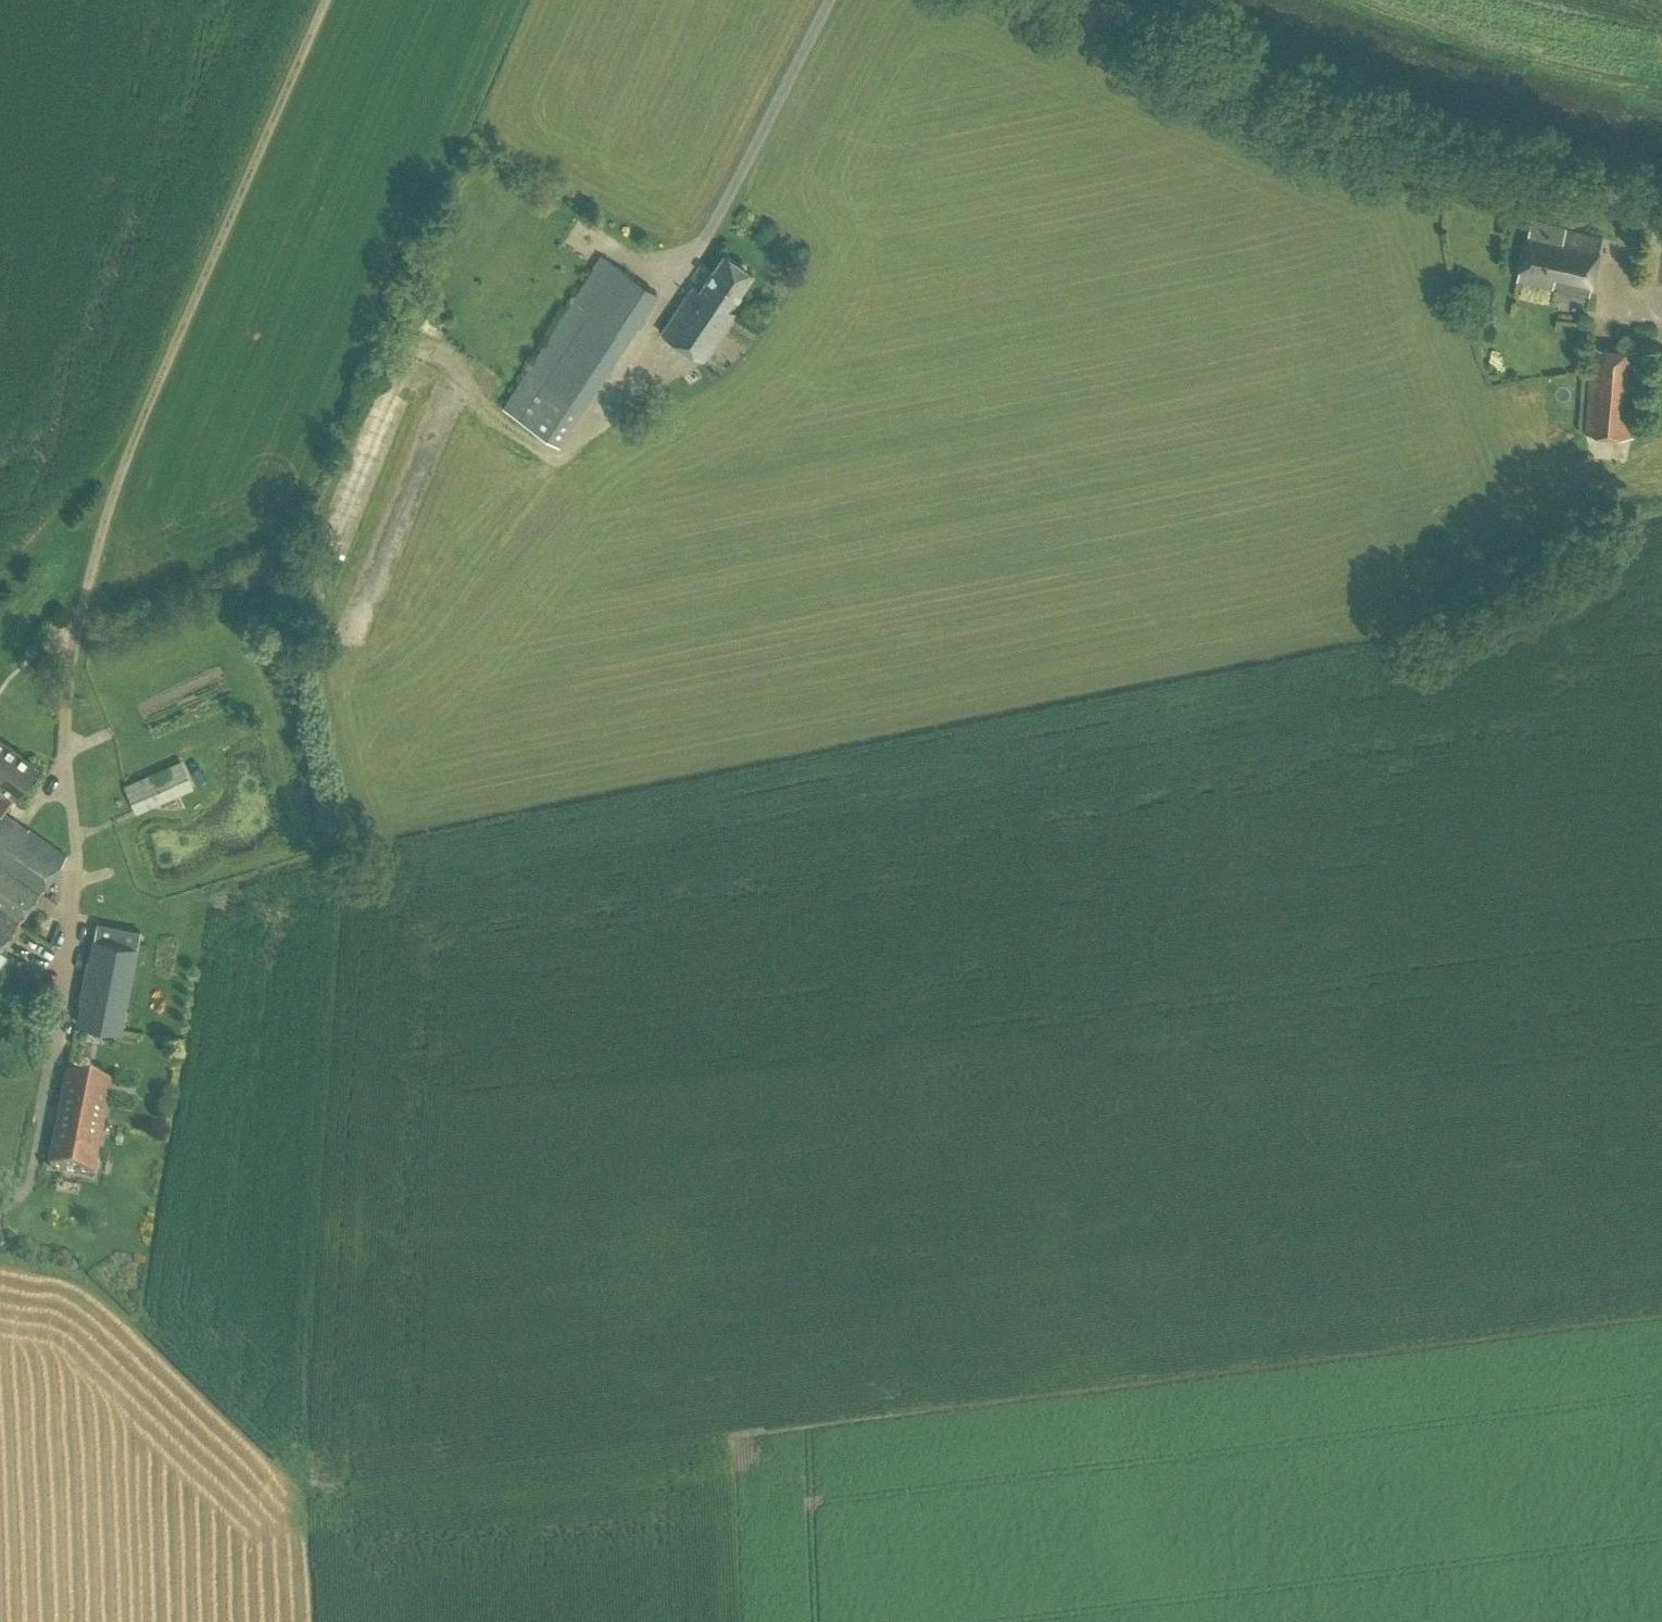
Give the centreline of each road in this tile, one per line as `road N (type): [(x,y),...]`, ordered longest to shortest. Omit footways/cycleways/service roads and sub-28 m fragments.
road 1 (unclassified): [(88,585),(109,494),(317,0)]
road 2 (unclassified): [(1661,210),(1396,142),(1081,0)]

